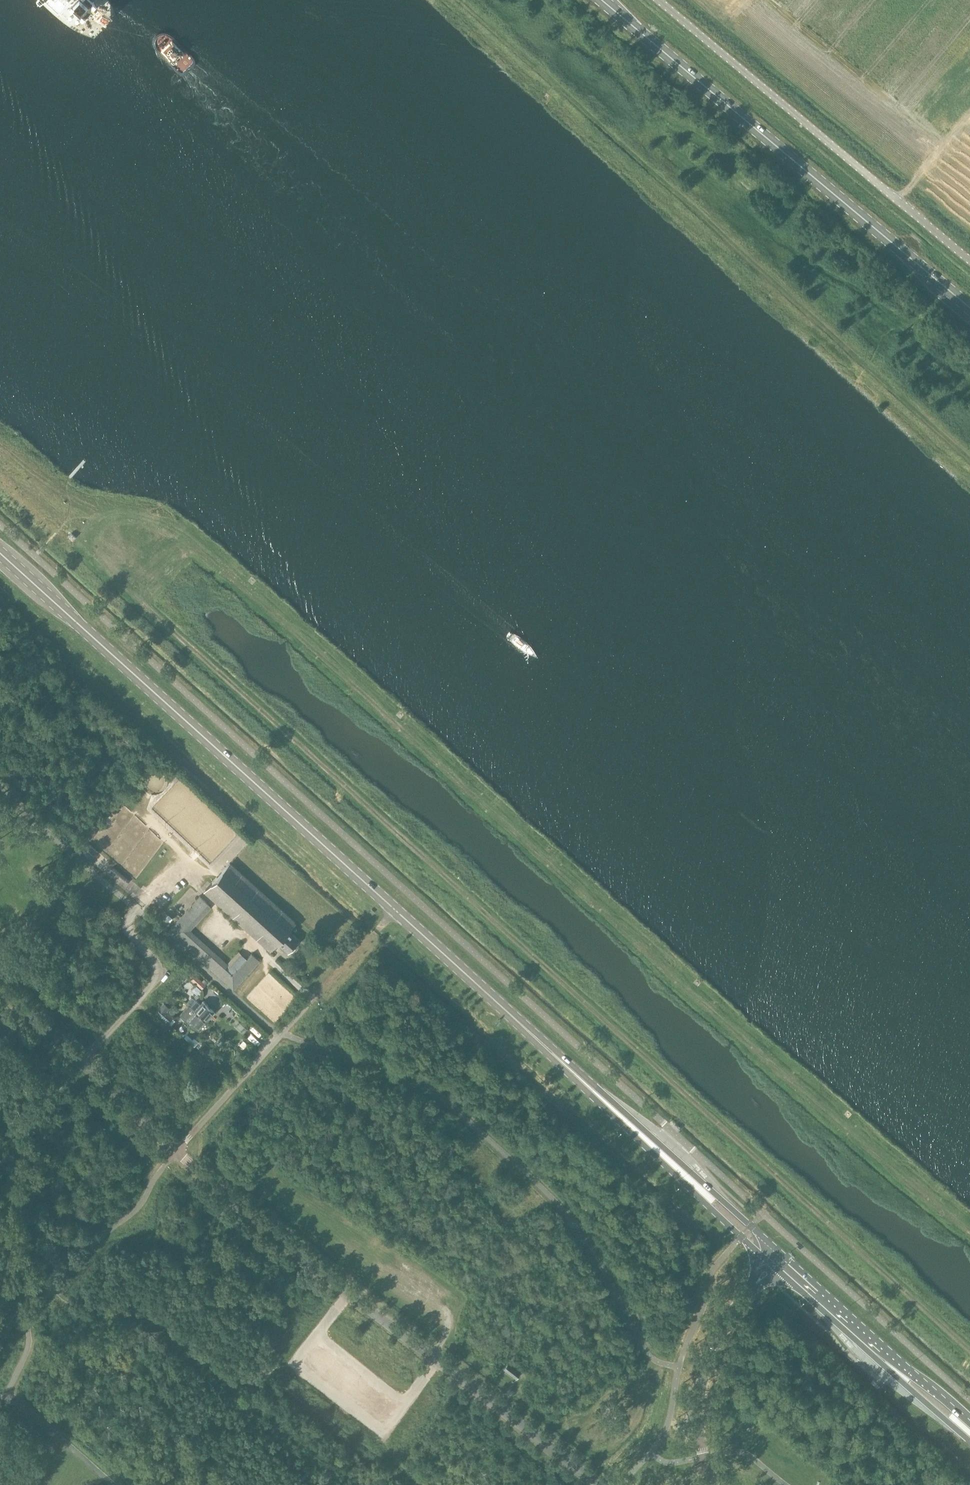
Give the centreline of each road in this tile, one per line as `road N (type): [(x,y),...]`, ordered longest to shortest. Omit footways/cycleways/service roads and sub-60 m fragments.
road 1 (track): [(969,1351),(154,614),(140,593),(147,564),(168,543),(201,548),(798,1092),(849,1122),(969,1224)]
road 2 (primary): [(777,1259),(0,553)]
road 3 (tertiary): [(599,1484),(262,1225),(0,988)]
road 4 (primary): [(969,308),(601,0)]
road 5 (unclassified): [(969,260),(658,0)]
road 6 (primary): [(969,1432),(777,1259)]
road 7 (tertiary): [(710,1484),(698,1424),(705,1370),(726,1322),(777,1259)]

